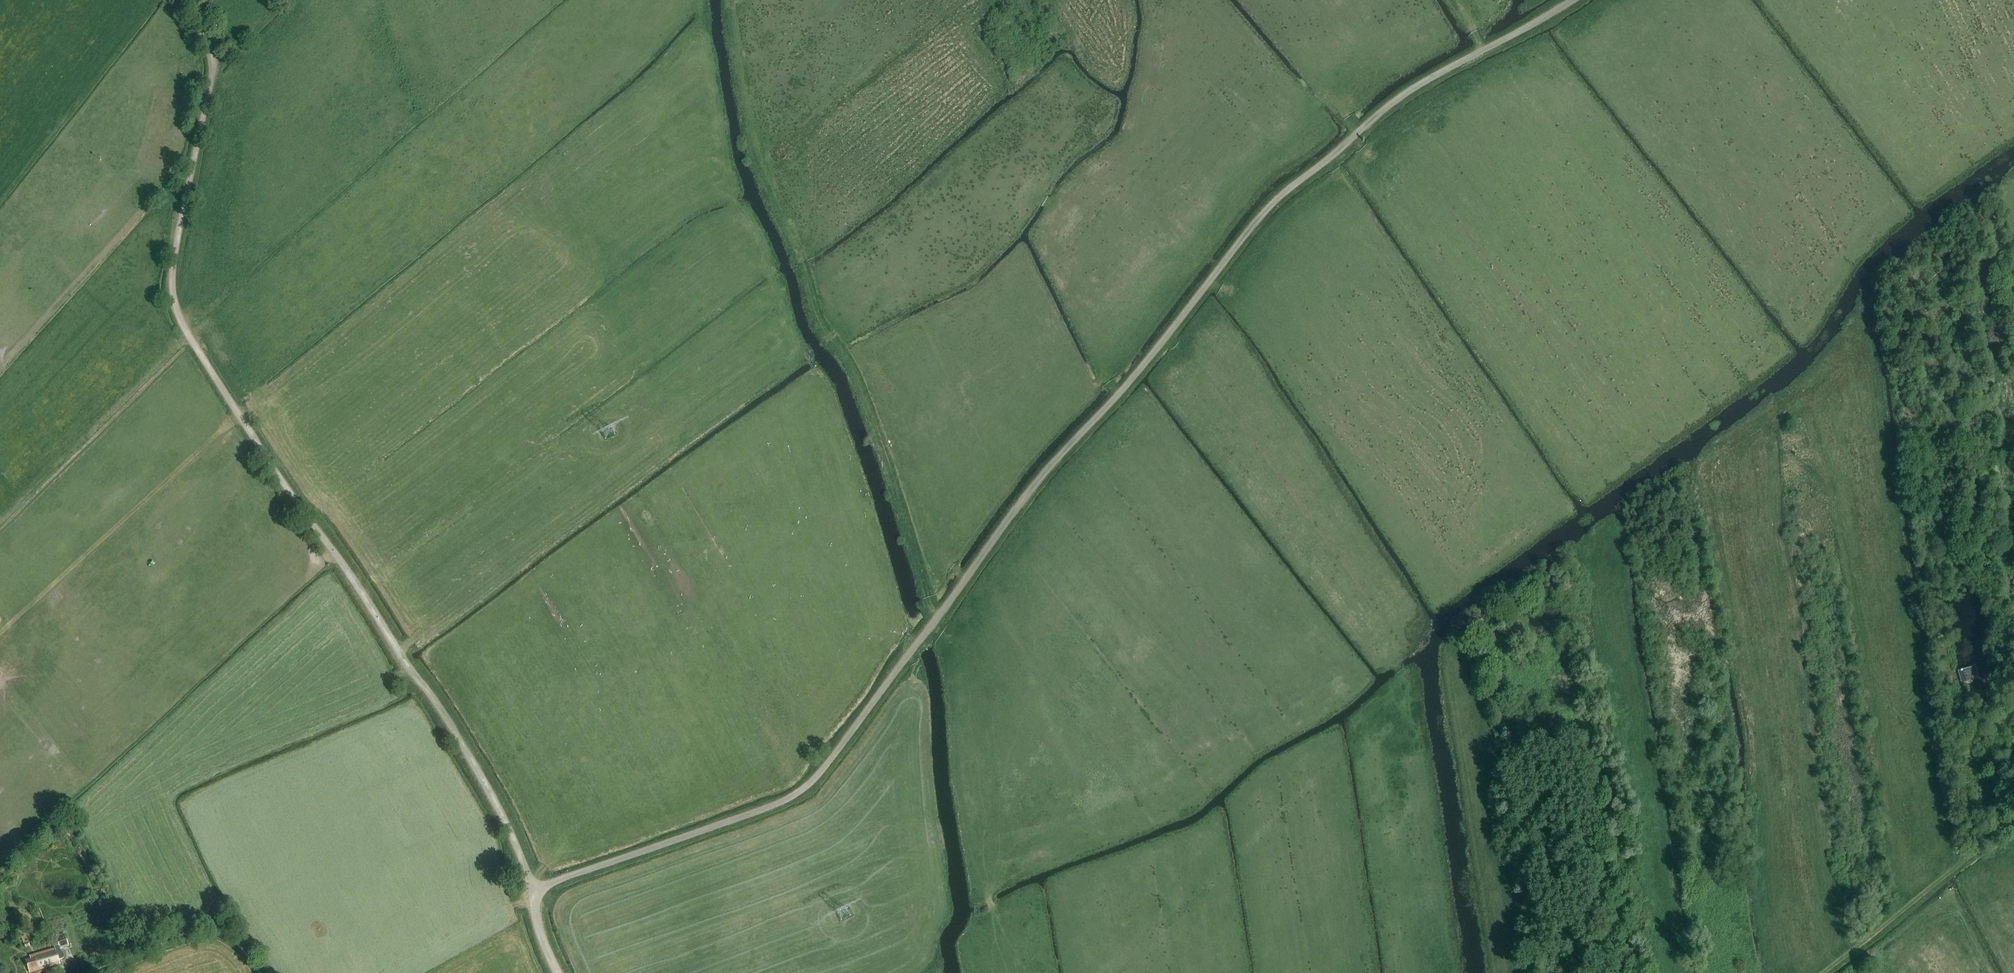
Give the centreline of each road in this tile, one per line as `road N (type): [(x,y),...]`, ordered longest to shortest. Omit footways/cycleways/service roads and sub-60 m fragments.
road 1 (track): [(535,890),(795,799),(1027,495),(1265,211),(1401,98),(1574,0)]
road 2 (track): [(185,0),(213,71),(173,265),(176,308),(301,508),(442,709),(511,827),(556,972)]
road 3 (track): [(1823,972),(2013,822)]

